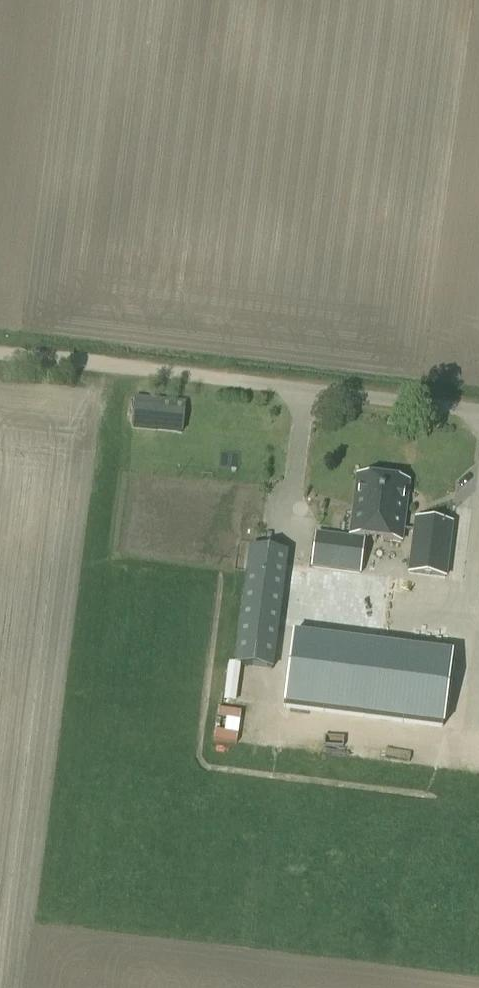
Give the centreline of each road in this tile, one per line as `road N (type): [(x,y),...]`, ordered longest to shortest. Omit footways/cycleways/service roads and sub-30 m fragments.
road 1 (unclassified): [(478,406),(154,365)]
road 2 (track): [(154,365),(0,348)]

